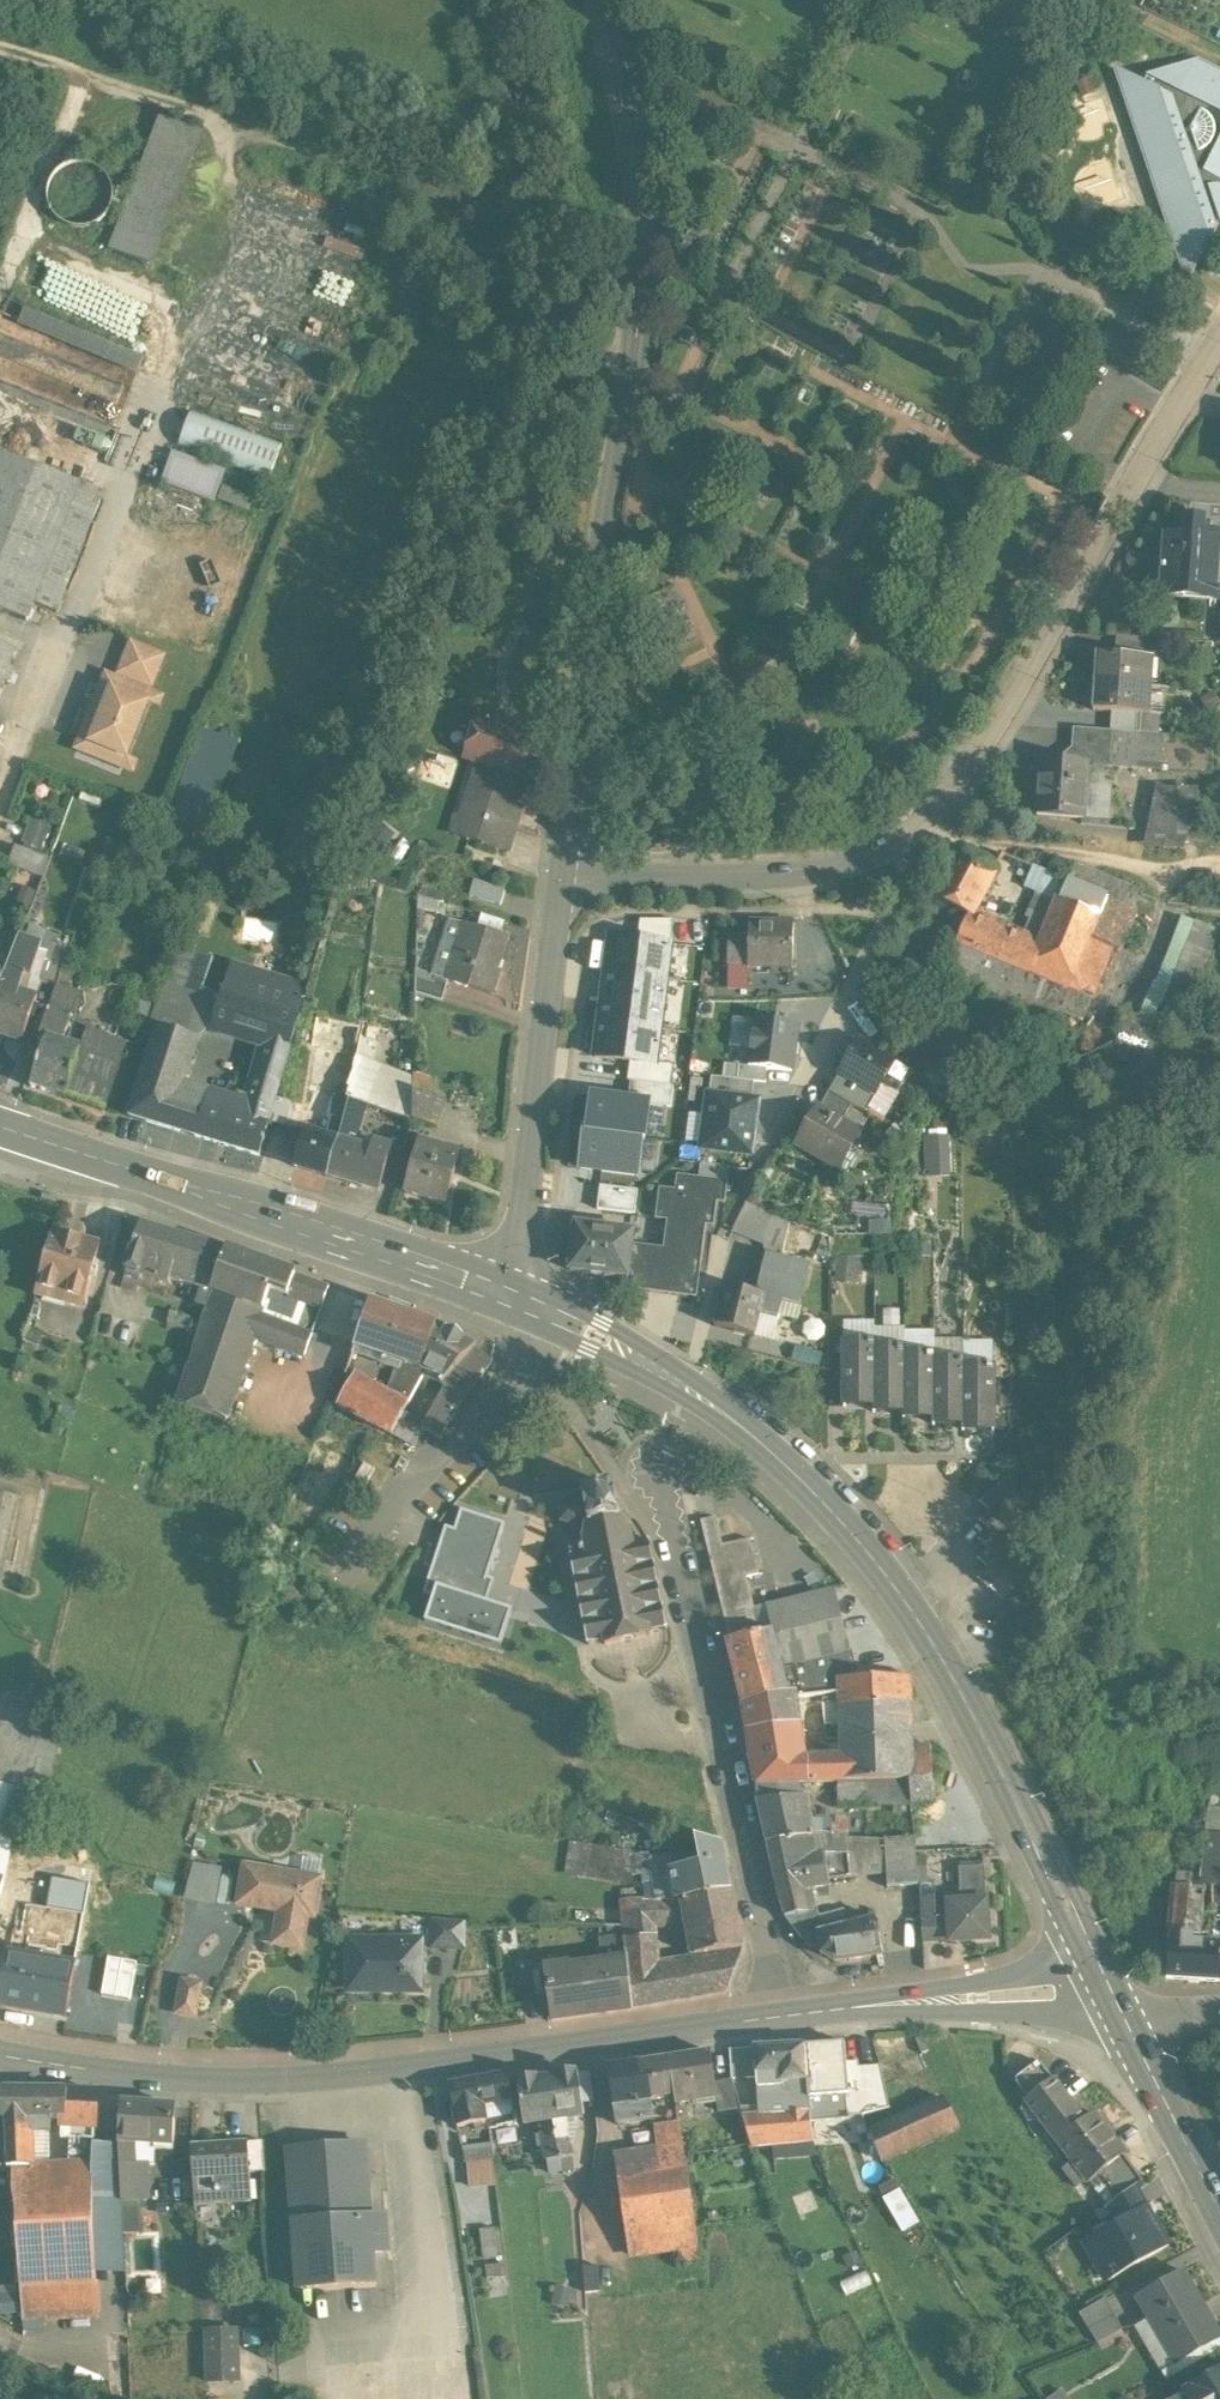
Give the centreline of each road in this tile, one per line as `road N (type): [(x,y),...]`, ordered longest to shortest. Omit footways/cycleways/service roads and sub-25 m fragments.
road 1 (residential): [(561,865),(816,873),(877,857),(920,827),(963,773),(1219,342)]
road 2 (secondary): [(1093,1954),(942,1658),(837,1515),(683,1383),(498,1289)]
road 3 (tertiary): [(561,865),(638,284),(634,175),(594,0)]
road 4 (tertiary): [(0,2057),(233,2083),(332,2078),(786,2015)]
road 5 (track): [(0,46),(639,257)]
road 6 (residential): [(661,1474),(786,2015)]
road 7 (secondary): [(498,1289),(0,1129)]
road 8 (tertiary): [(498,1289),(518,1226),(561,865)]
road 9 (secondary): [(1219,2206),(1127,2025)]
road 10 (track): [(1099,1046),(1163,898),(1160,879)]
road 11 (tertiary): [(786,2015),(960,1997)]
road 12 (tertiary): [(960,1997),(988,2006),(1110,1991)]
road 13 (tertiary): [(1093,1954),(973,1980),(960,1997)]
road 14 (track): [(1036,853),(1100,859),(1160,879)]
road 15 (track): [(1110,0),(1219,56)]

